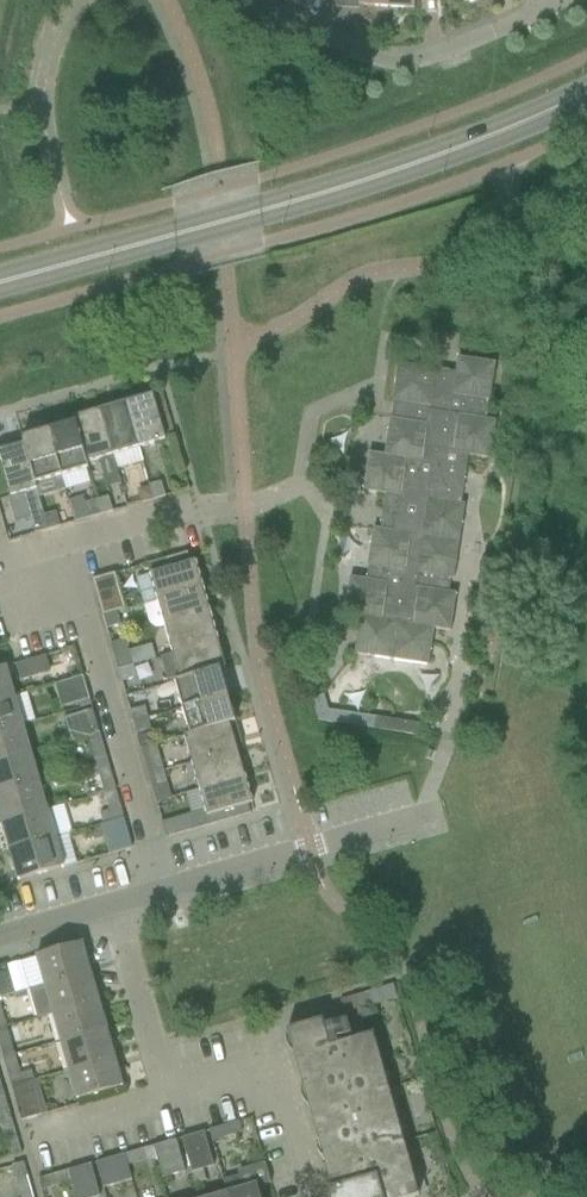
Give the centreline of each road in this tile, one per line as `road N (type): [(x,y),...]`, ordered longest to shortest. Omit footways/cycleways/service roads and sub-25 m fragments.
road 1 (secondary): [(0,286),(515,129),(586,92)]
road 2 (unclassified): [(160,892),(90,639),(0,550)]
road 3 (residential): [(555,2),(425,56),(382,56),(325,38),(258,0)]
road 4 (residential): [(307,1191),(273,1071),(164,1101)]
road 5 (residential): [(164,1101),(115,906)]
road 6 (residential): [(160,892),(311,848)]
road 7 (residential): [(164,1101),(36,1137)]

